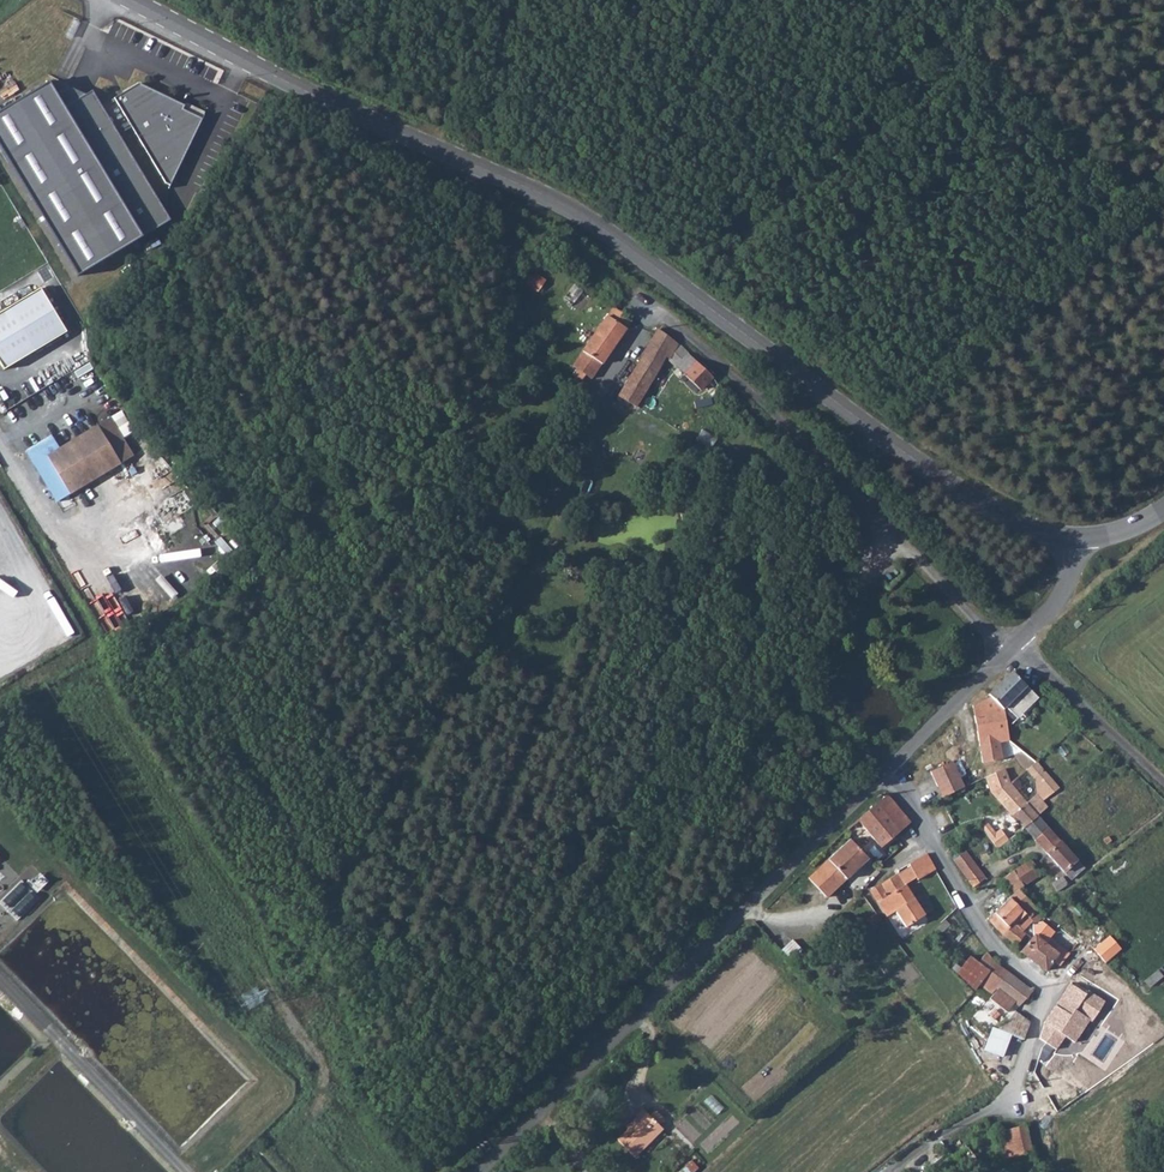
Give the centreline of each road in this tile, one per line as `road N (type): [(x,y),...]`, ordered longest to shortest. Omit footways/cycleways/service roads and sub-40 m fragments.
road 1 (unclassified): [(129,0),(267,73),(562,204),(920,466),(1037,531),(1080,539)]
road 2 (unclassified): [(888,770),(482,1171)]
road 3 (residential): [(888,770),(974,918),(1006,960),(1046,993),(1012,1105),(949,1133)]
road 4 (unclassified): [(1080,539),(1062,594),(888,770)]

